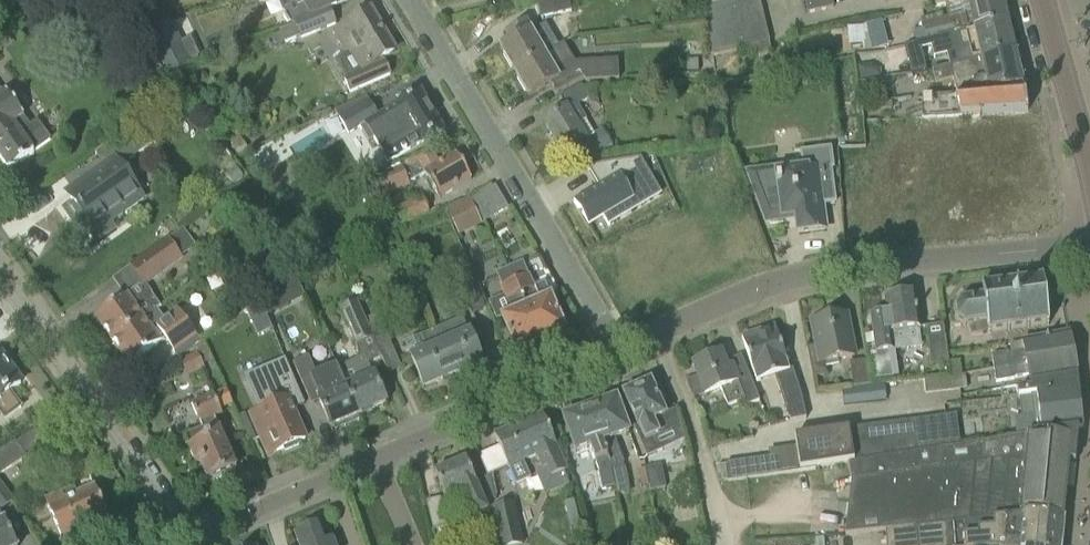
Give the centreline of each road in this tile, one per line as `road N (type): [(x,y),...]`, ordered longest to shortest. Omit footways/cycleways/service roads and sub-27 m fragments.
road 1 (residential): [(615,350),(811,271),(1089,246)]
road 2 (residential): [(615,350),(408,0)]
road 3 (residential): [(184,534),(0,271)]
road 4 (residential): [(367,455),(615,350)]
road 5 (residential): [(184,534),(367,455)]
road 6 (tertiary): [(1089,171),(1042,0)]

